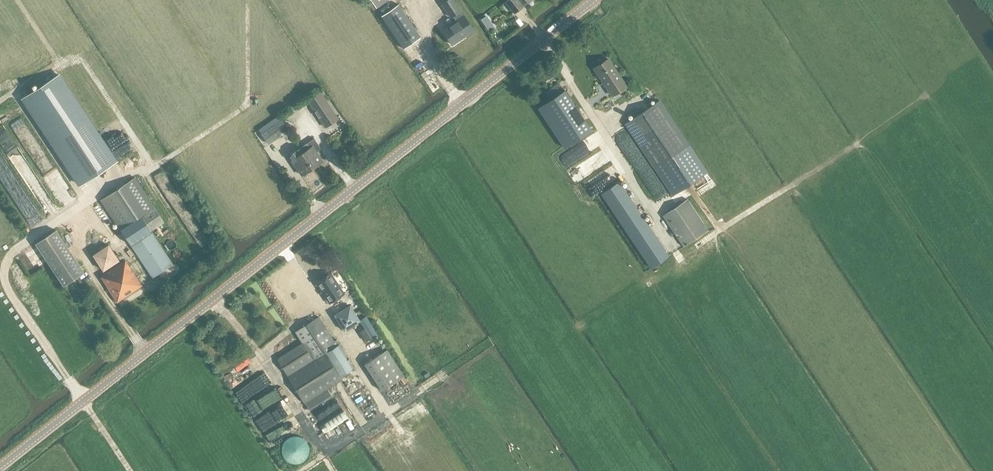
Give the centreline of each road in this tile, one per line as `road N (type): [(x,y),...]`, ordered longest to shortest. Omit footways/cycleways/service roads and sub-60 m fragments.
road 1 (unclassified): [(0,468),(595,0)]
road 2 (track): [(325,456),(260,351),(317,306),(386,412),(444,374),(465,393)]
road 3 (track): [(66,215),(246,101),(250,0)]
road 4 (track): [(18,0),(61,66),(81,55),(194,234)]
road 5 (track): [(10,254),(5,282),(86,400)]

